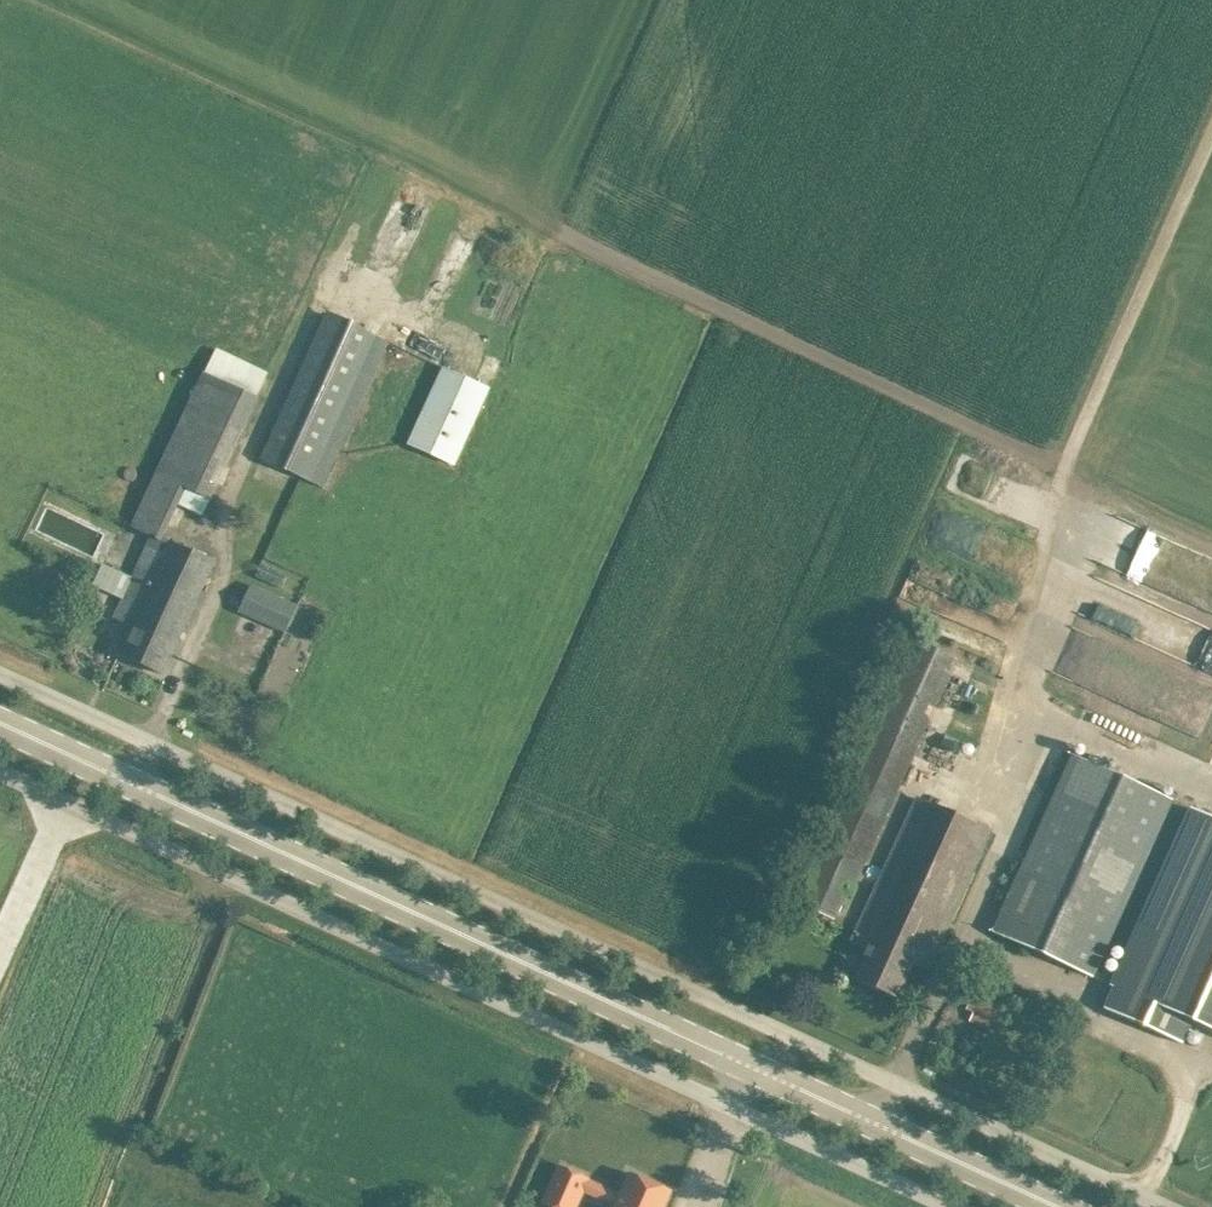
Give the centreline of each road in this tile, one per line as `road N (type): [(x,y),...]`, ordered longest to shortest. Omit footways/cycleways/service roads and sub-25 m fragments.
road 1 (unclassified): [(1167,1206),(0,674)]
road 2 (primary): [(1058,1206),(0,721)]
road 3 (unclassified): [(947,1206),(0,769)]
road 4 (track): [(1211,148),(1054,501),(1012,703)]

